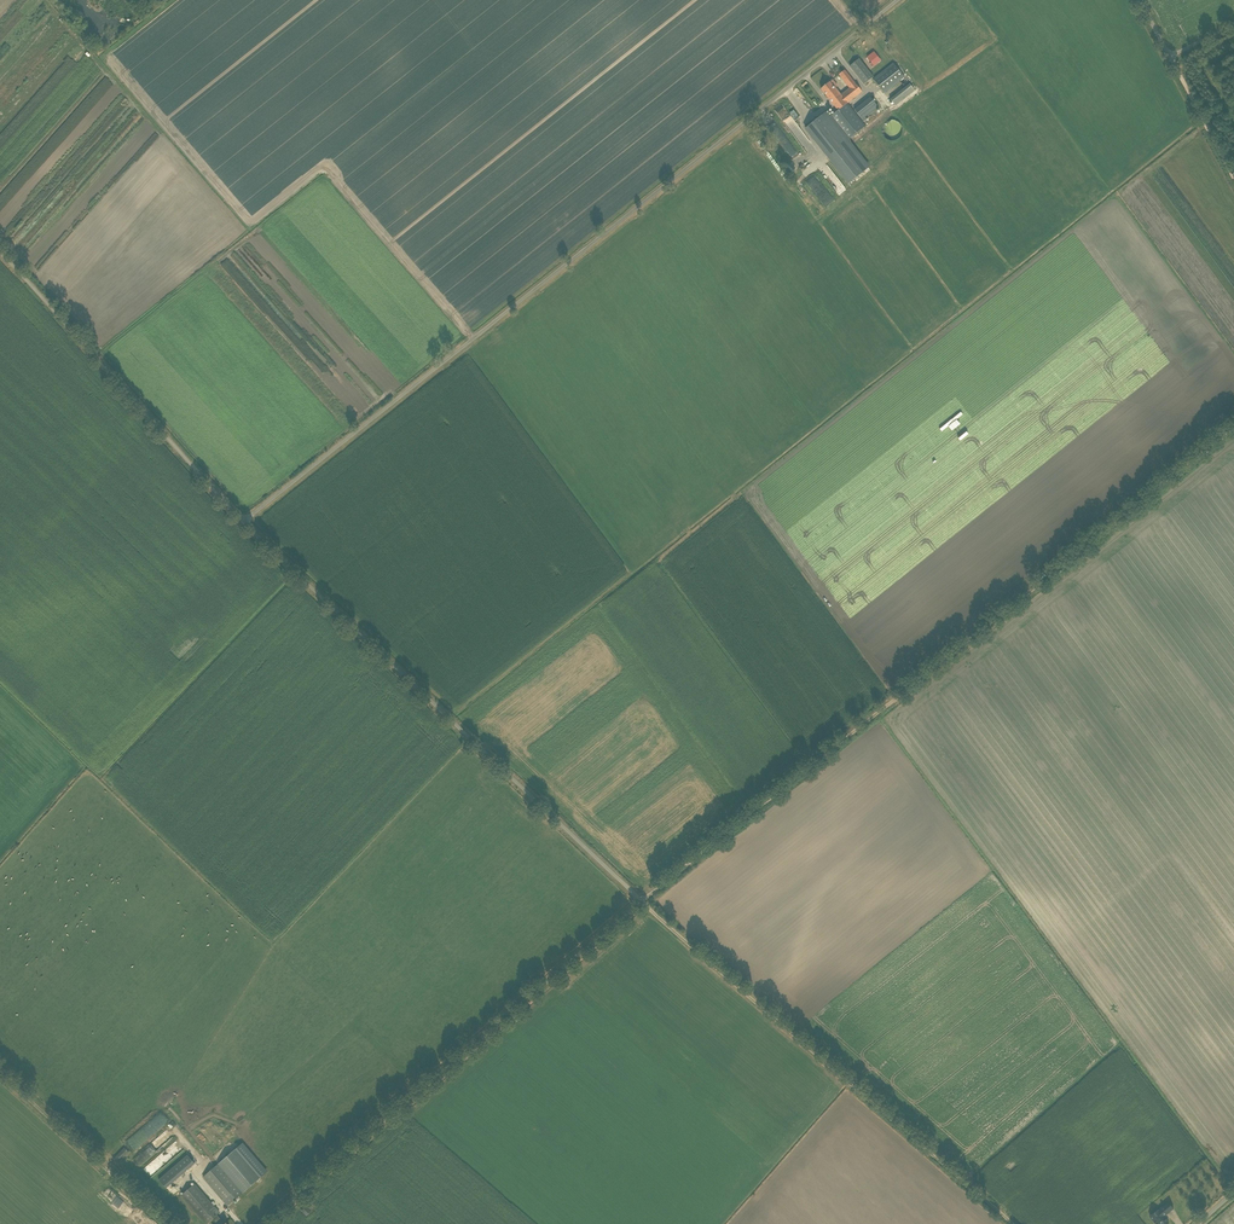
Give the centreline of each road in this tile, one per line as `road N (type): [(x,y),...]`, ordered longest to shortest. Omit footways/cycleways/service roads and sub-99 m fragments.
road 1 (unclassified): [(271,1223),(641,901),(243,522)]
road 2 (unclassified): [(243,522),(898,0)]
road 3 (track): [(641,901),(1233,427)]
road 4 (track): [(641,901),(1012,1223)]
road 5 (unclassified): [(243,522),(0,252)]
road 6 (track): [(167,1223),(0,1071)]

